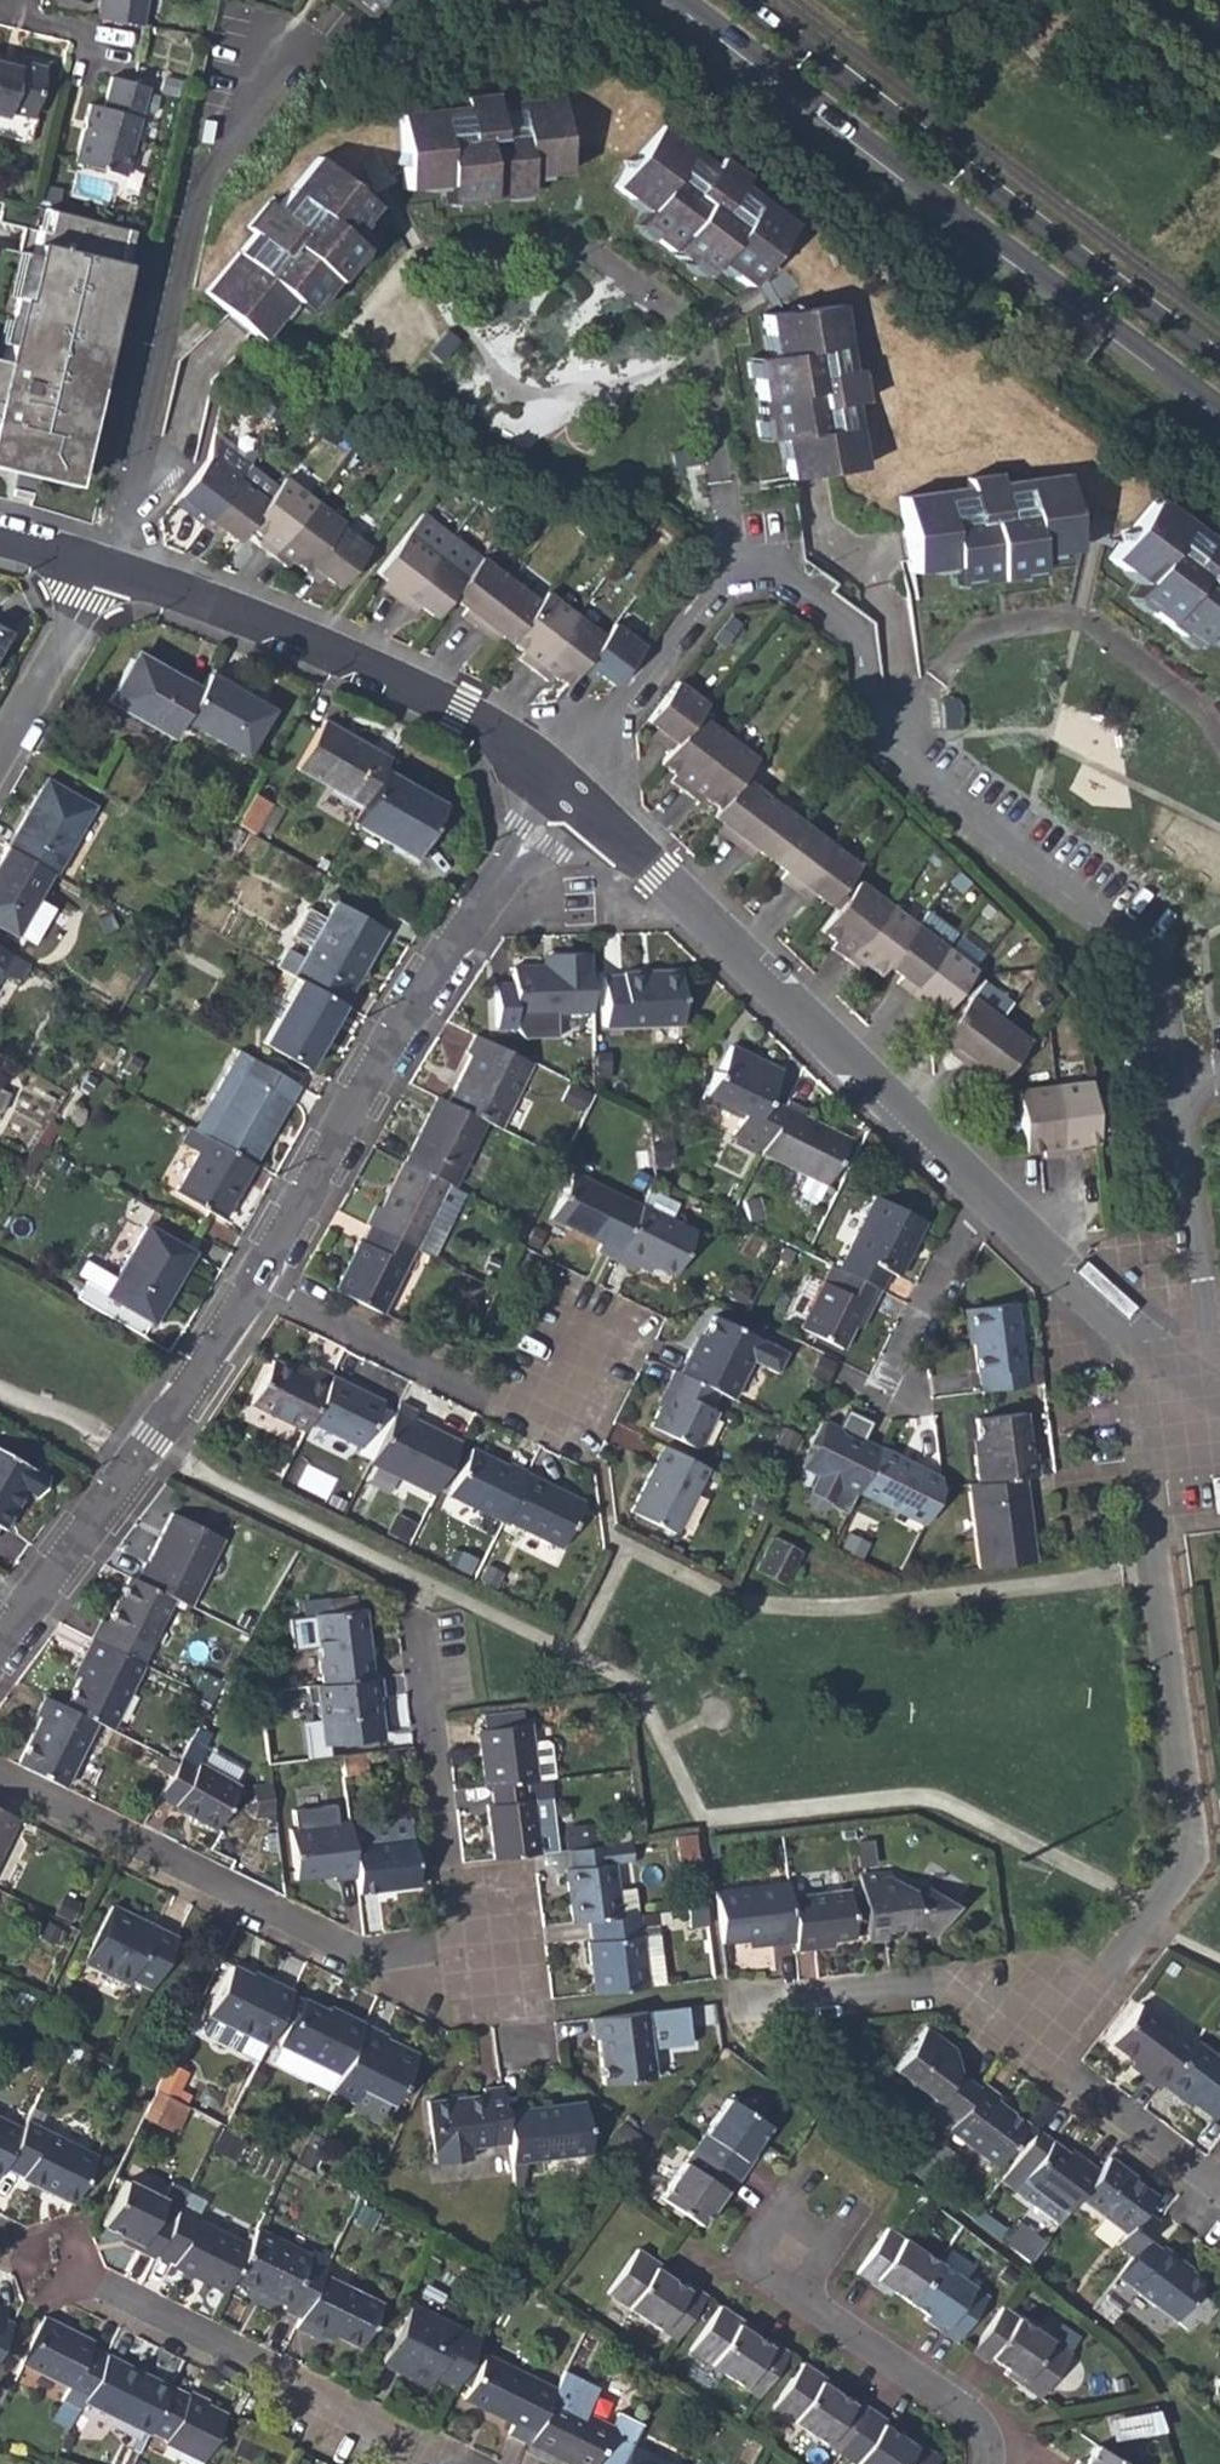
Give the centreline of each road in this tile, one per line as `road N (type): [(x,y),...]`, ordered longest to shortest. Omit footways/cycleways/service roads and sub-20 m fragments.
road 1 (residential): [(0,1774),(396,1975),(464,1974),(412,1638)]
road 2 (residential): [(1041,2056),(1184,1868),(1192,1835),(1129,1337)]
road 3 (tertiary): [(688,0),(1219,408)]
road 4 (residential): [(731,557),(702,333),(571,238),(432,250),(414,259),(371,314),(394,333)]
road 5 (tertiary): [(1219,363),(740,0)]
road 6 (residential): [(562,790),(988,1200)]
road 7 (residential): [(254,1283),(473,920),(562,790)]
road 8 (residential): [(107,568),(227,606),(426,690),(562,790)]
road 9 (residential): [(405,2443),(0,2246)]
road 10 (residential): [(0,1647),(254,1283)]
road 11 (residential): [(899,766),(1133,938),(1158,986),(1177,1079)]
road 12 (residential): [(1219,741),(1097,629),(1062,621),(972,642),(899,766)]
road 13 (residential): [(254,1283),(548,1430),(584,1354)]
road 14 (residential): [(808,2225),(769,2276),(961,2413),(986,2436),(988,2463)]
road 15 (residential): [(748,2010),(950,1988),(1041,2056)]
road 16 (residential): [(1177,1079),(1207,1348),(1192,1381)]
road 17 (residential): [(899,766),(873,720),(867,649),(856,626),(767,557),(731,557)]
road 18 (residential): [(731,557),(562,790)]
road 19 (residential): [(1041,2056),(1194,2174),(1219,2184)]
road 20 (residential): [(0,757),(107,568)]
road 21 (residential): [(988,1200),(956,1237),(896,1393)]
road 22 (residential): [(988,1200),(1129,1337)]

